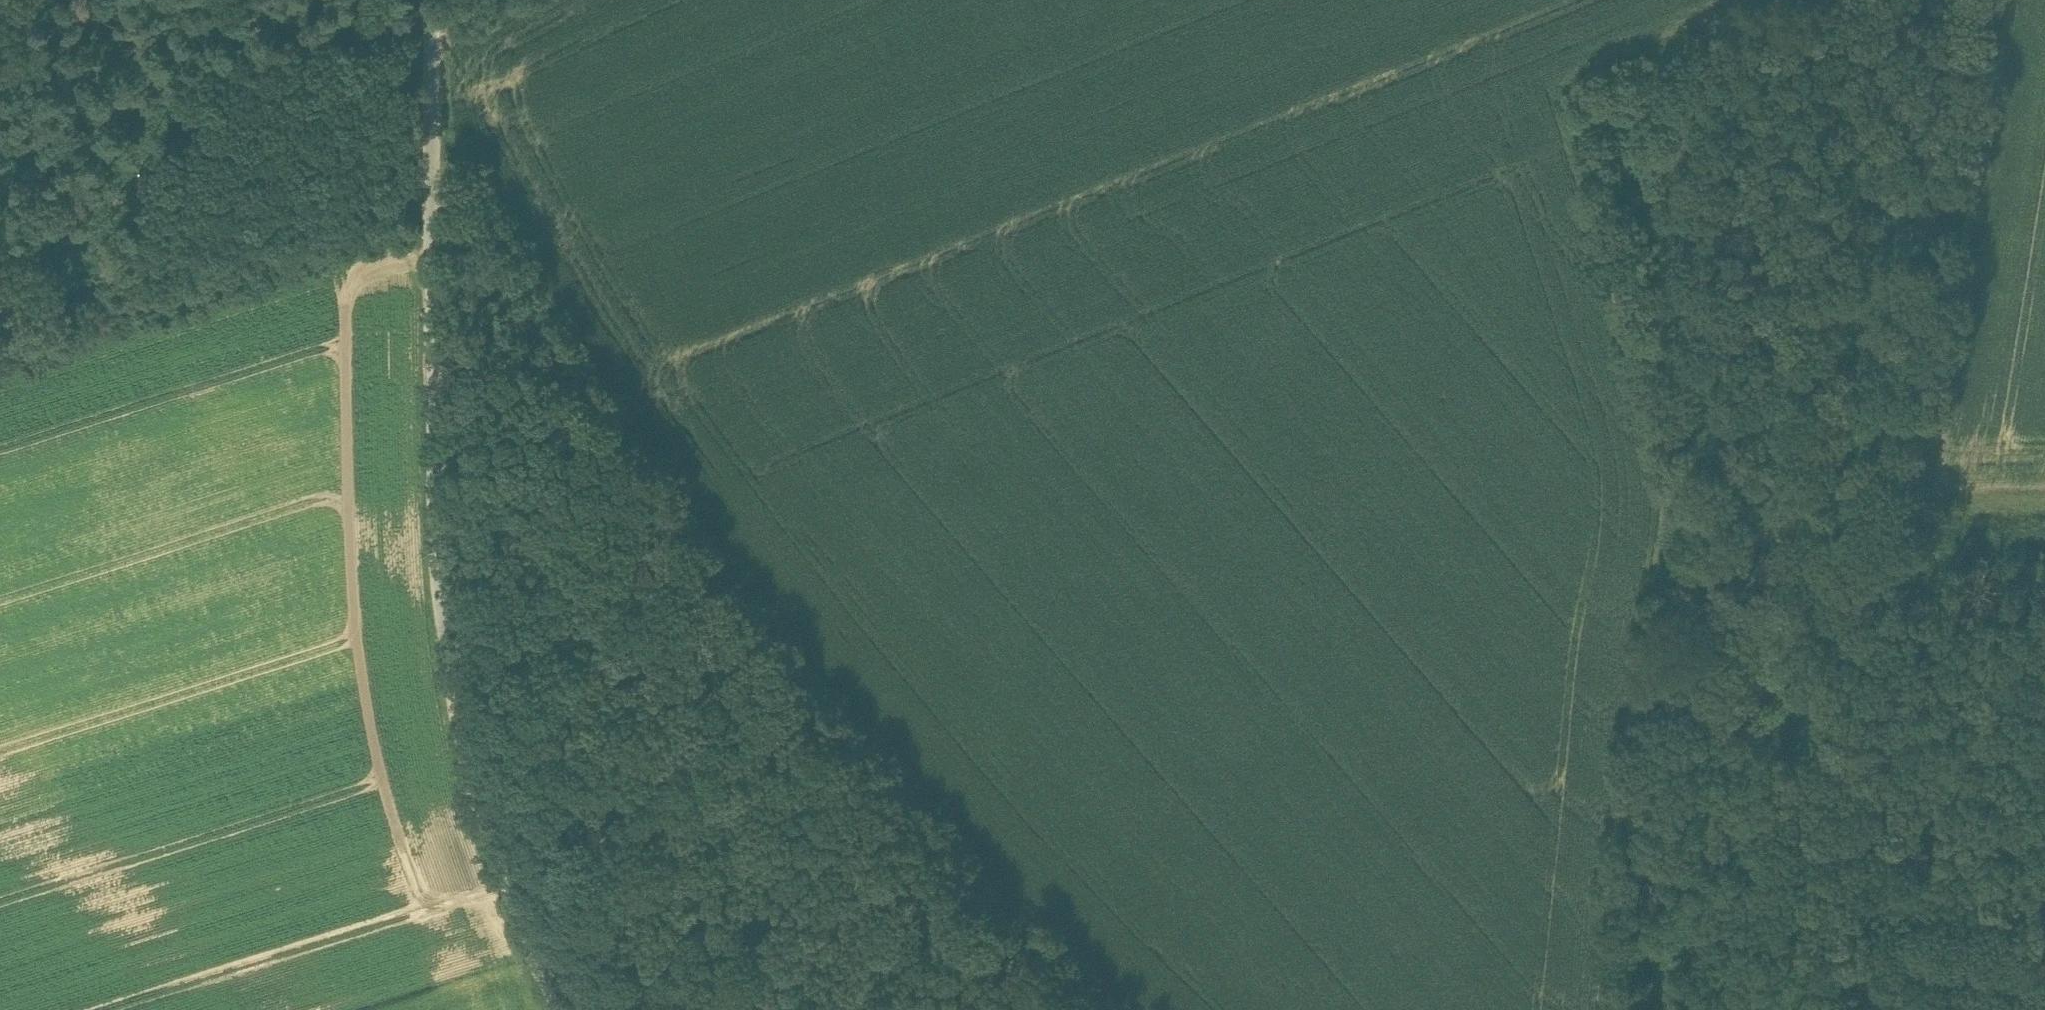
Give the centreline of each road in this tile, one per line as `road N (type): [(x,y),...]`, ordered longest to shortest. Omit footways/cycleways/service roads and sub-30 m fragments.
road 1 (track): [(0,154),(433,9),(436,555),(484,820),(562,1009)]
road 2 (track): [(1136,1009),(803,633),(434,117)]

